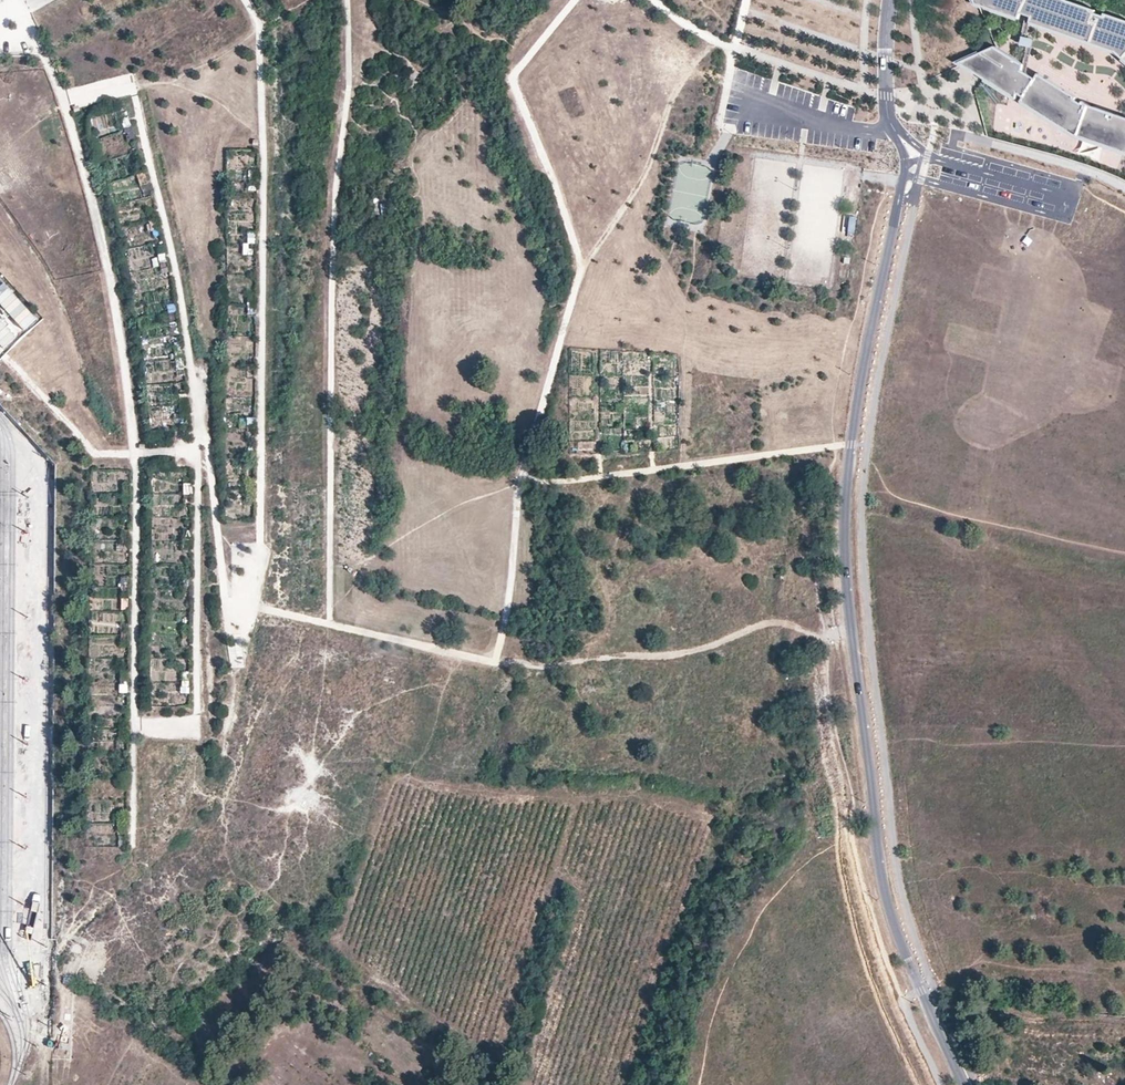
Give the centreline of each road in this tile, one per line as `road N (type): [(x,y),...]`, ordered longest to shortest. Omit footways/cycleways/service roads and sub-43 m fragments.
road 1 (residential): [(891,0),(887,95),(906,167),(850,459),(848,589),(886,896),(964,1084)]

